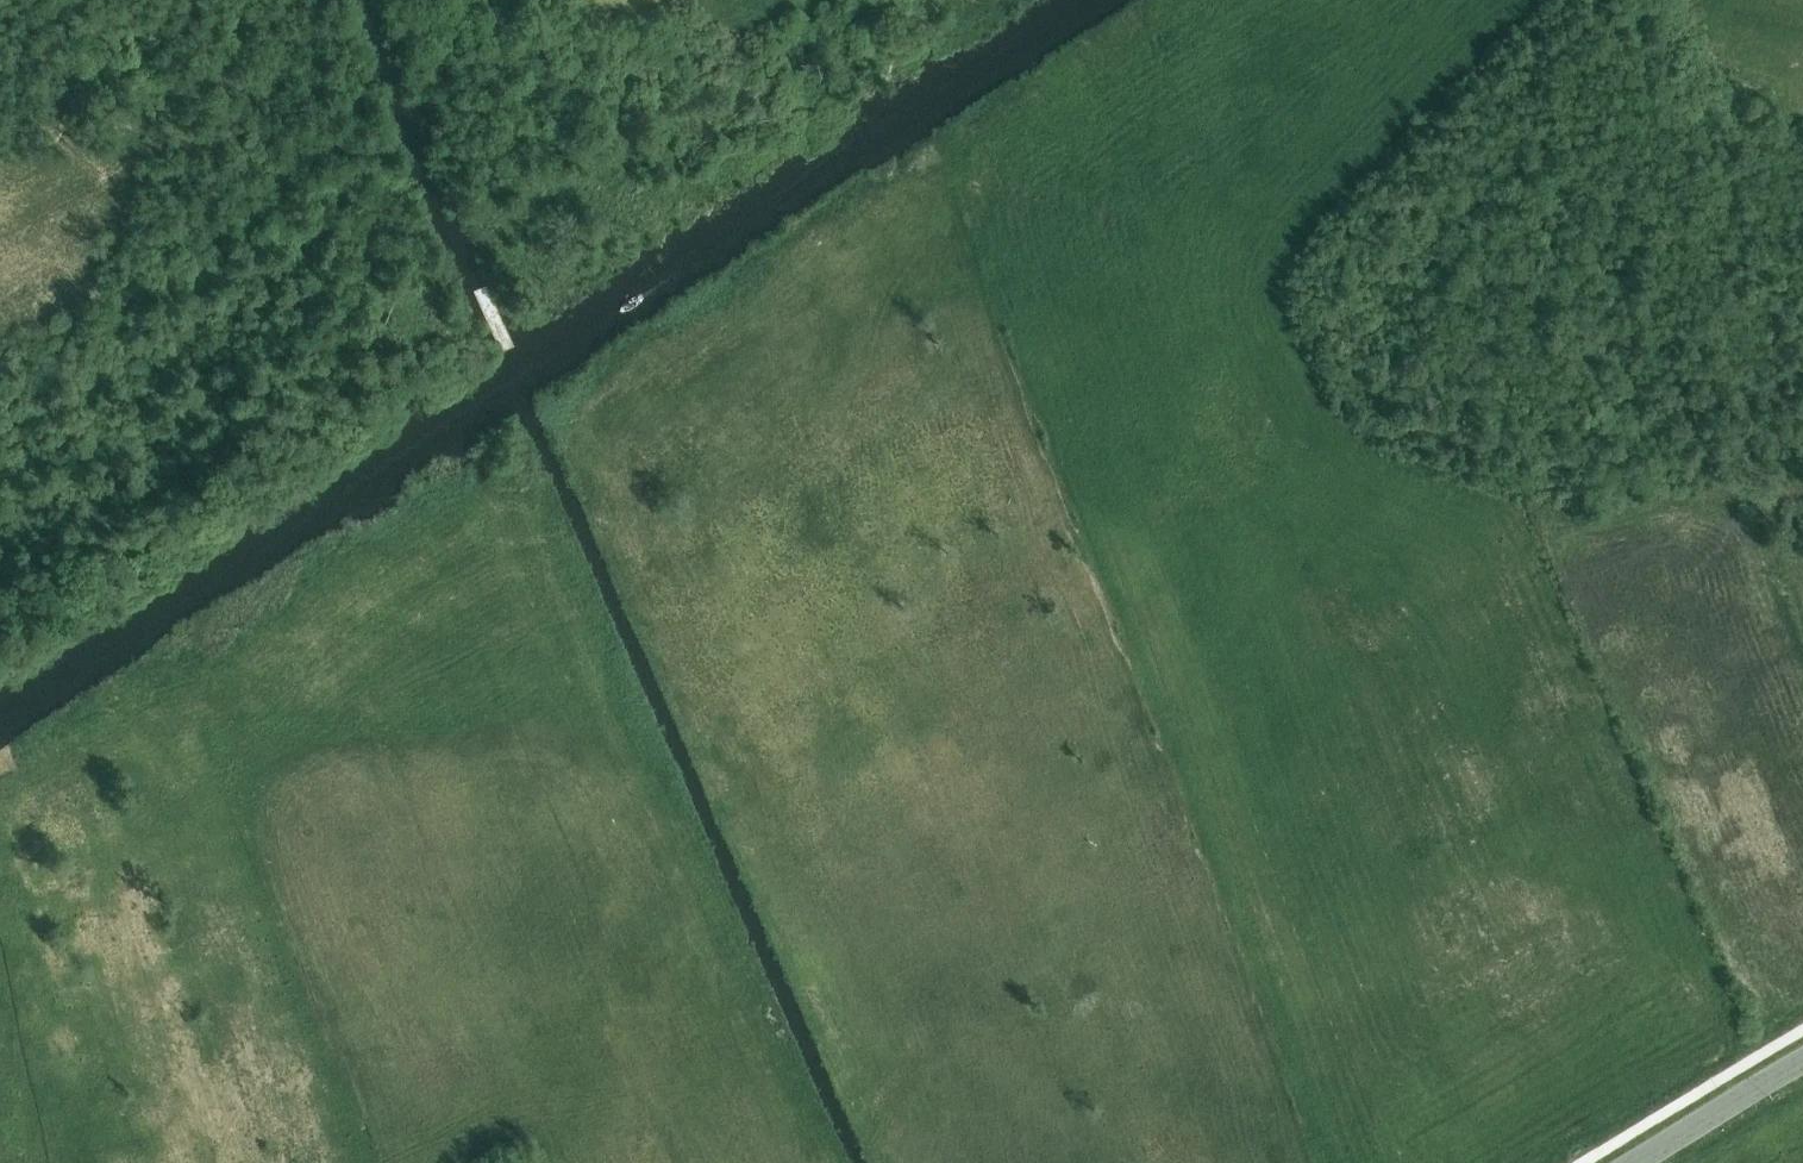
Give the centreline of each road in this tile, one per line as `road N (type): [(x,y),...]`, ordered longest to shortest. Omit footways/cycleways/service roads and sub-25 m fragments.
road 1 (tertiary): [(1632,1162),(1802,1059)]

